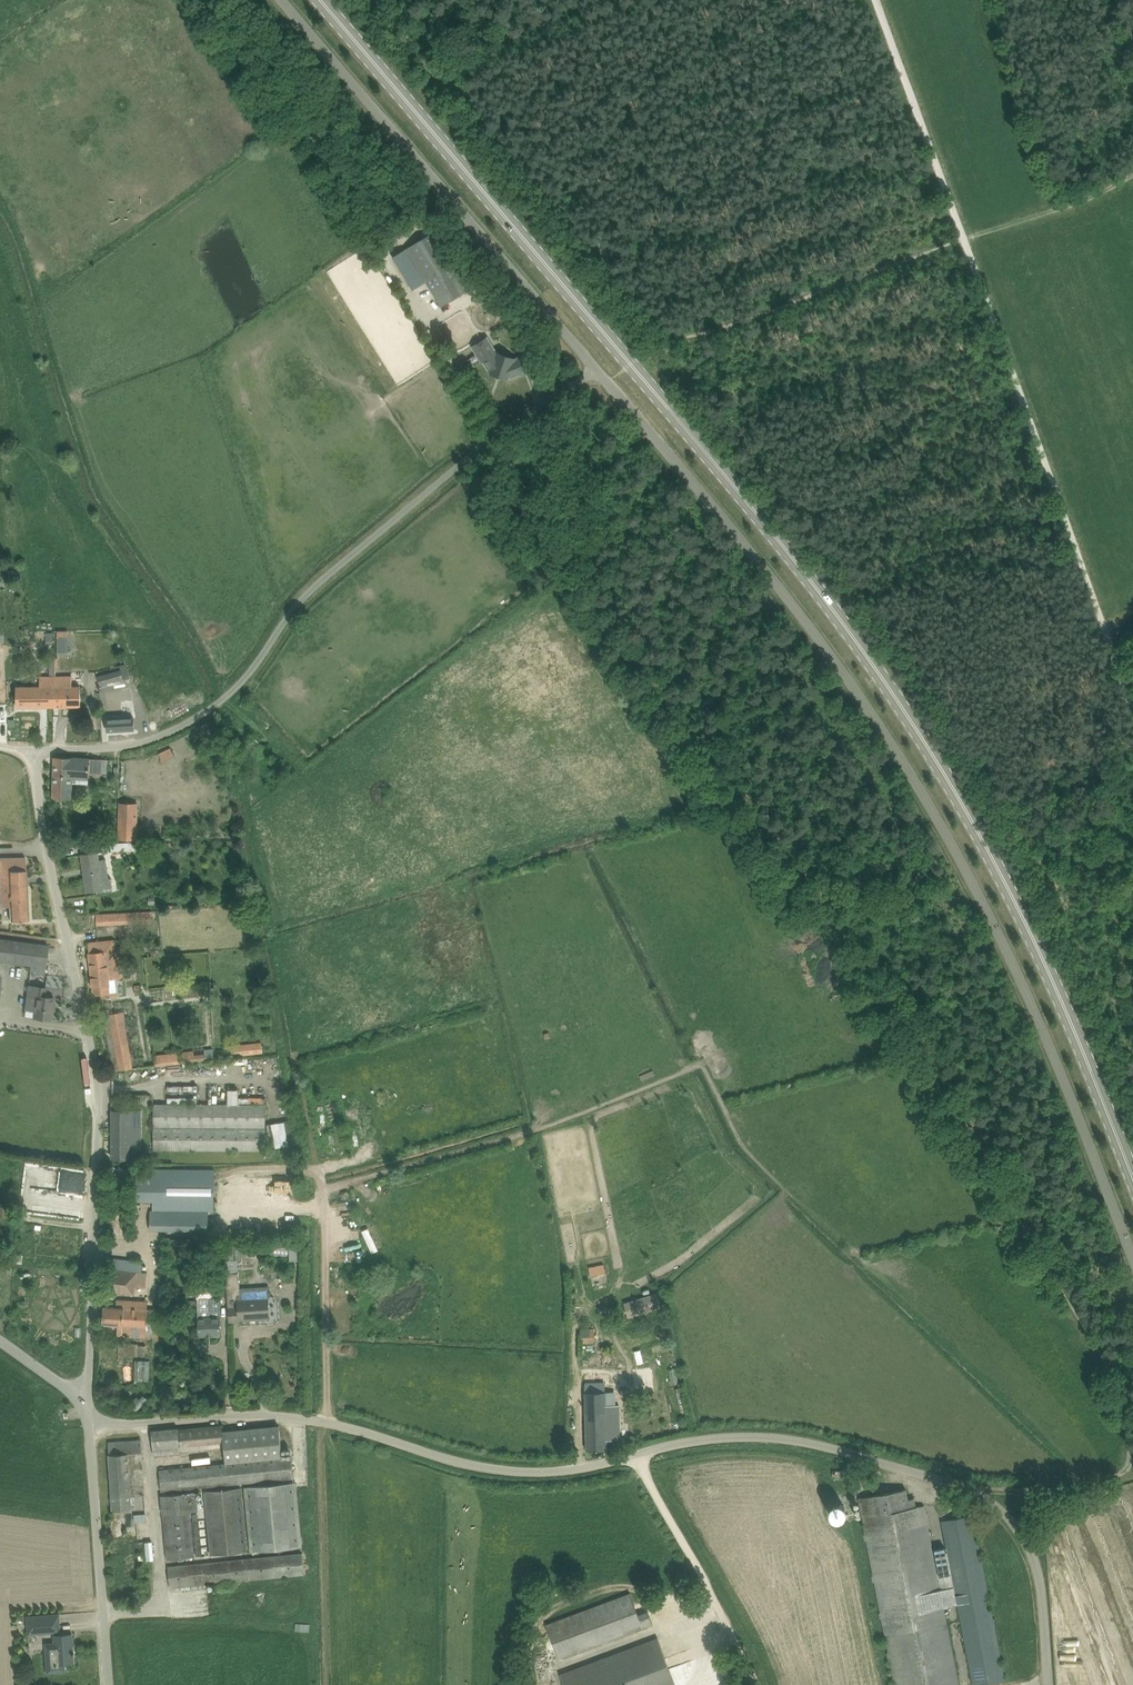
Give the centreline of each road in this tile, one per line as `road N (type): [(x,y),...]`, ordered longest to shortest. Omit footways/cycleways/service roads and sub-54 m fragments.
road 1 (primary): [(1132,1177),(1039,950),(980,834),(853,636),(320,0)]
road 2 (track): [(1087,1485),(1116,1476),(1131,1452),(1131,1415),(1117,1375),(1057,1289),(923,1048),(567,572),(494,436)]
road 3 (unclassified): [(1132,1256),(1013,963),(904,762),(831,653),(608,383)]
road 4 (unclassified): [(998,1496),(788,1441),(677,1445),(581,1469),(531,1472),(477,1466),(328,1422),(274,1416),(89,1427)]
road 5 (unclassified): [(32,750),(114,748),(194,720),(247,676),(318,582),(494,436),(596,369)]
road 6 (unclassified): [(88,1388),(99,1071),(32,750)]
road 7 (track): [(210,0),(410,295),(494,436)]
road 8 (track): [(966,238),(1132,700)]
road 9 (unclassified): [(282,0),(596,369)]
road 10 (track): [(680,339),(630,300),(380,0)]
road 11 (track): [(223,1220),(222,1177),(245,1170),(302,1169),(325,1190),(328,1422)]
road 12 (track): [(649,348),(728,327),(966,238)]
road 13 (track): [(762,1684),(635,1456)]
road 14 (unclassified): [(108,1684),(89,1427)]
road 15 (track): [(879,0),(966,238)]
road 16 (unclassified): [(1050,1684),(1039,1570),(998,1496)]
road 17 (track): [(1132,175),(1082,201),(966,238)]

